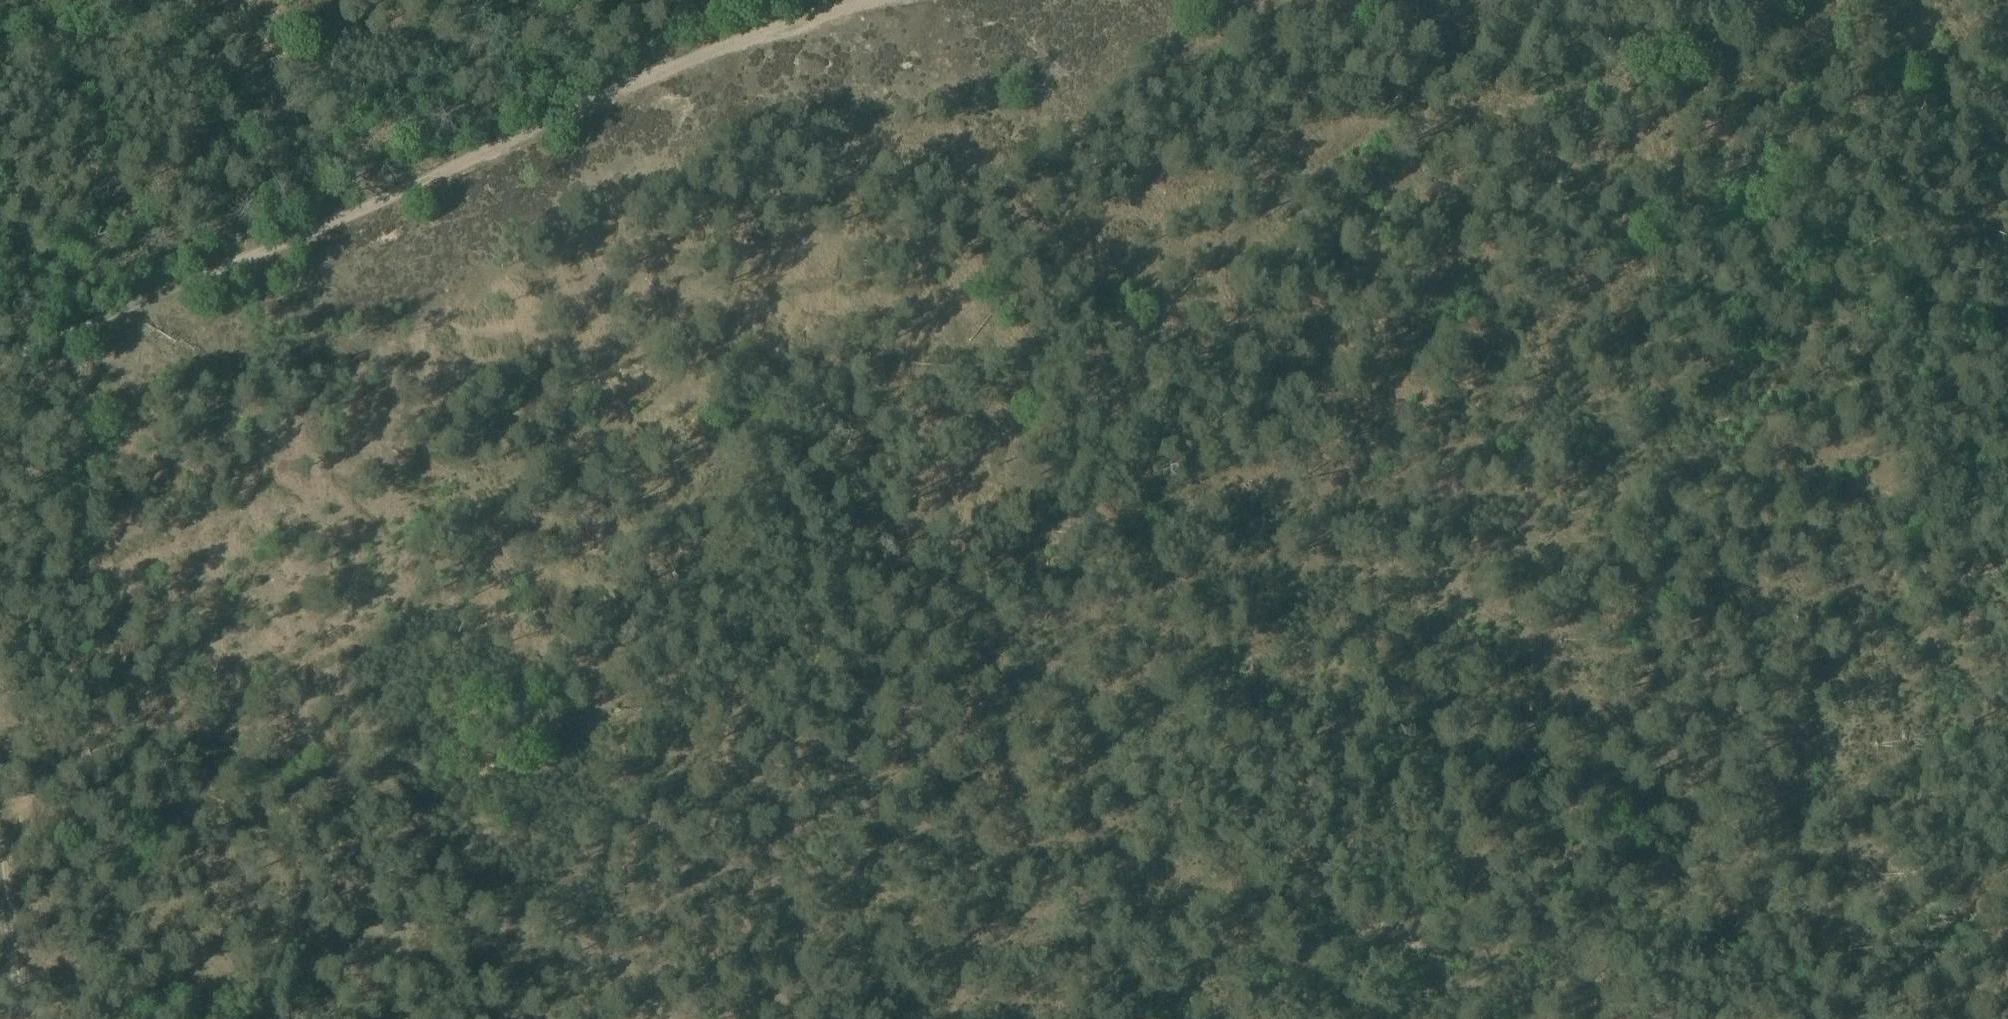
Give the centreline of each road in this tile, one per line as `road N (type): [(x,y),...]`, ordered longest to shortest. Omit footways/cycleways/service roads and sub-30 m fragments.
road 1 (track): [(0,359),(769,30),(880,0)]
road 2 (track): [(0,877),(22,1018)]

